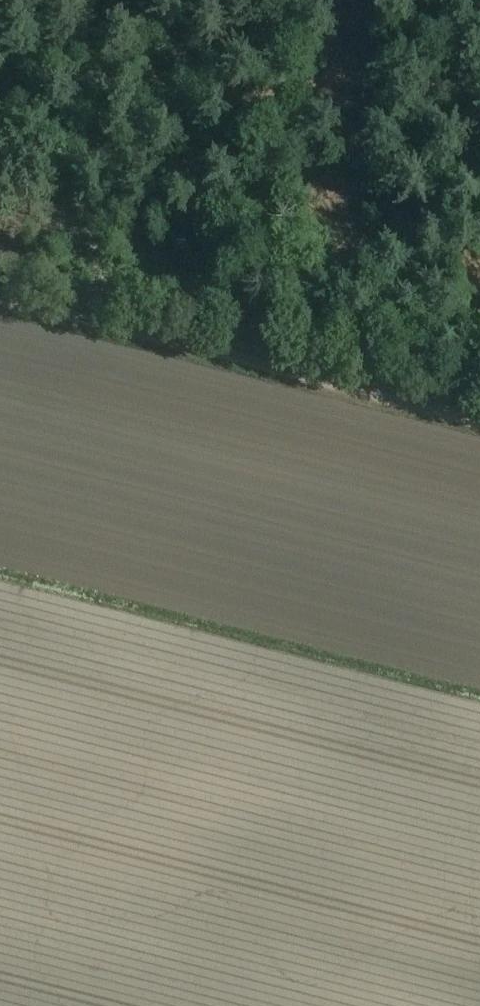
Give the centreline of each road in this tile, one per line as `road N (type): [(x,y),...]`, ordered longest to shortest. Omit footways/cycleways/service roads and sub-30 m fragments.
road 1 (track): [(0,296),(479,422)]

